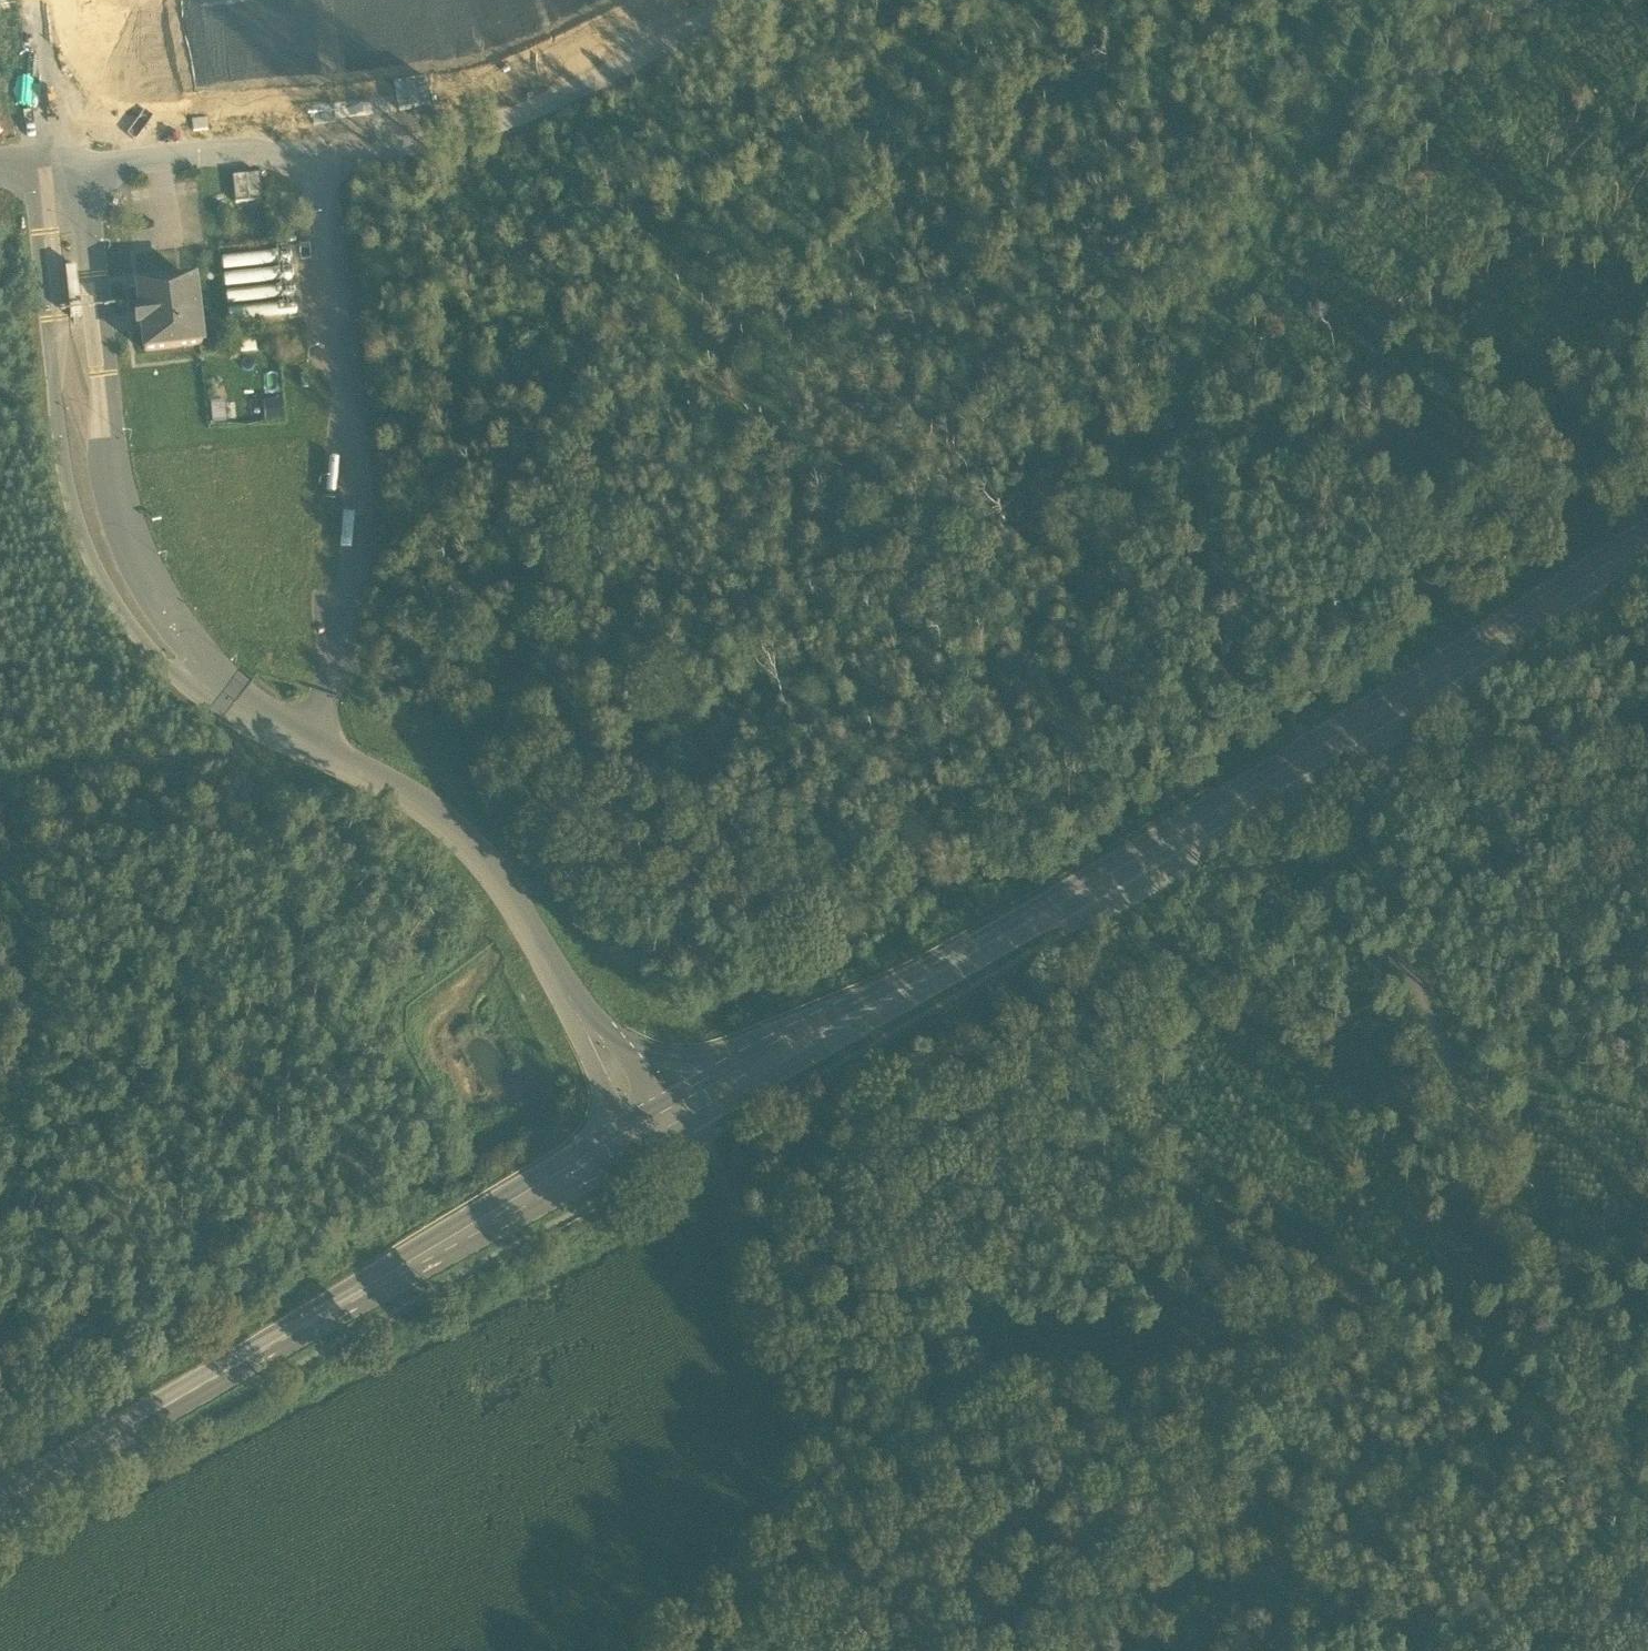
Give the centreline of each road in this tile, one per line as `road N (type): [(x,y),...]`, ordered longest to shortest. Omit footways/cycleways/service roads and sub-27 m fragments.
road 1 (secondary): [(0,1507),(688,1111),(944,978),(1647,539)]
road 2 (track): [(1385,0),(1169,439),(1171,489),(1378,905),(1600,1383)]
road 3 (track): [(657,1650),(843,1439),(688,1111)]
road 4 (track): [(1600,1383),(1647,1501)]

